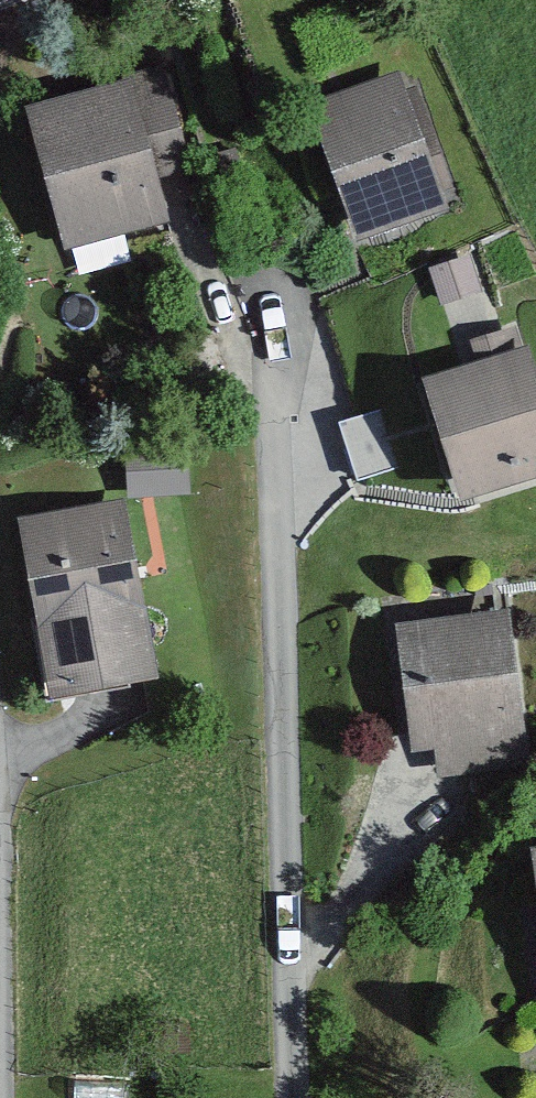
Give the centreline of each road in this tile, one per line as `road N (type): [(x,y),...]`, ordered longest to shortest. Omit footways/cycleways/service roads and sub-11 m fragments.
road 1 (residential): [(288,282),(299,1097)]

